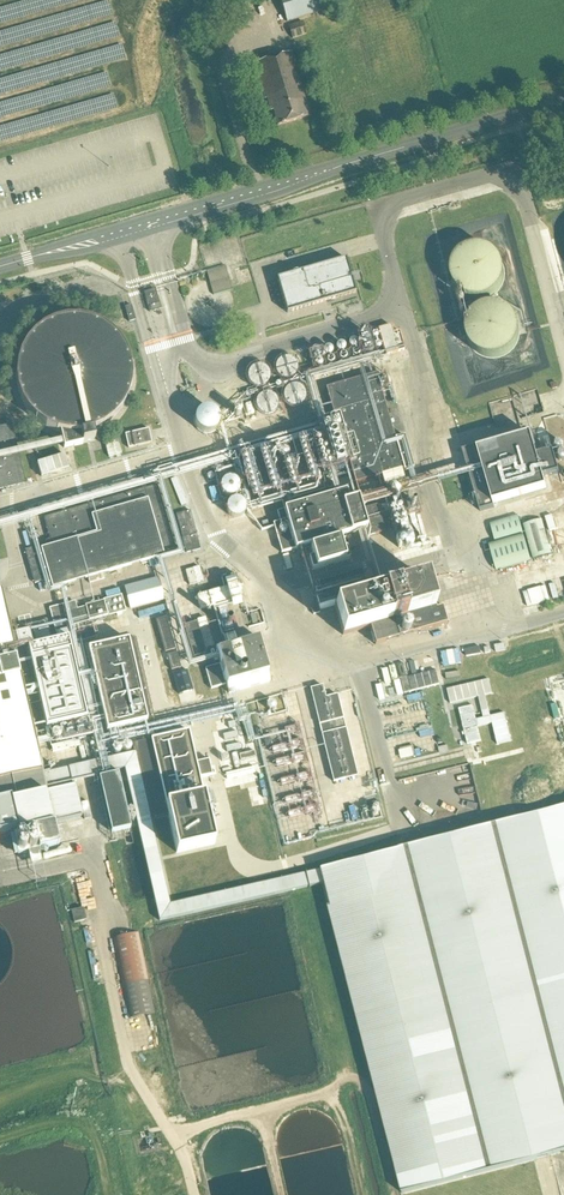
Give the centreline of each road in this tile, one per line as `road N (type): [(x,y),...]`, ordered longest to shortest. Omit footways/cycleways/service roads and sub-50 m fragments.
road 1 (tertiary): [(0,267),(563,102)]

